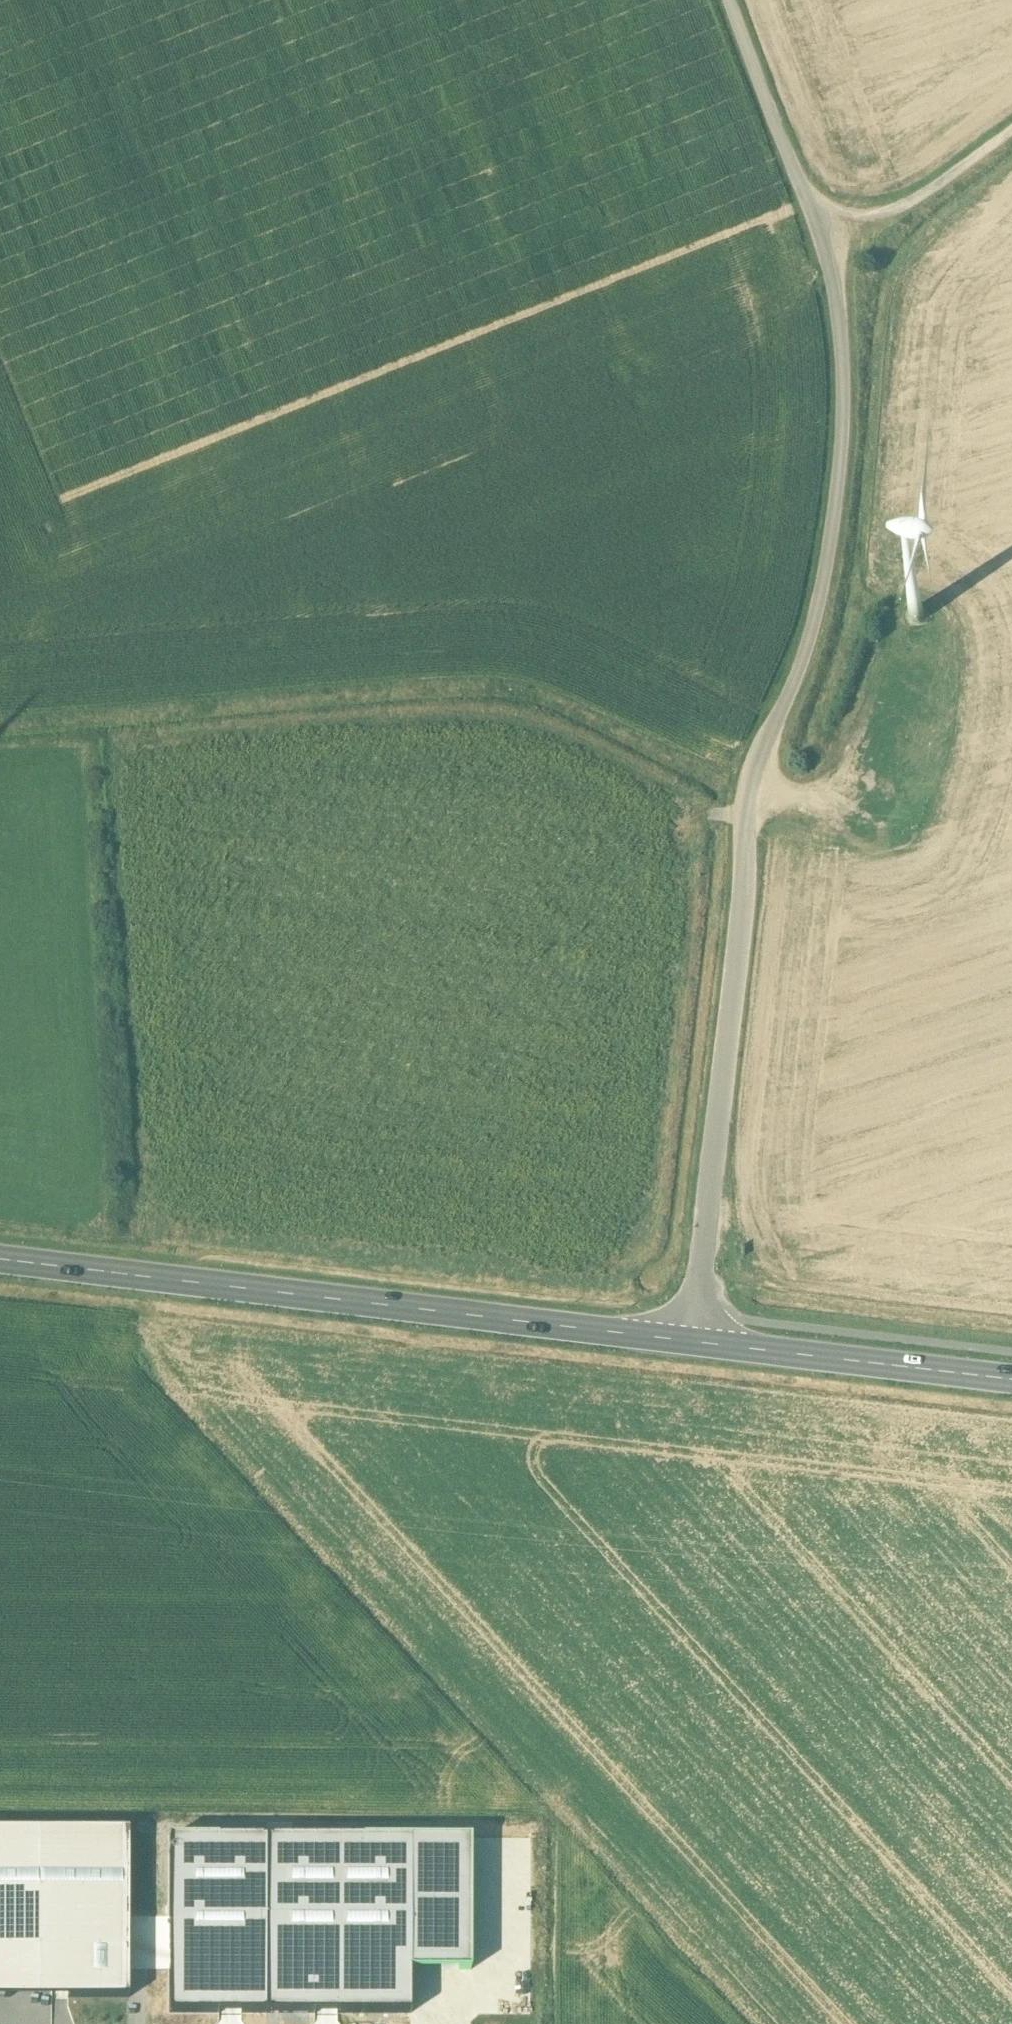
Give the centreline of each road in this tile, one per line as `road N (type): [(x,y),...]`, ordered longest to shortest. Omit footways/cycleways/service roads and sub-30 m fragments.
road 1 (unclassified): [(692,1347),(751,786),(809,654),(835,535),(846,371),(839,298),(729,0)]
road 2 (secondary): [(0,1264),(692,1347)]
road 3 (secondary): [(1011,1384),(692,1347)]

